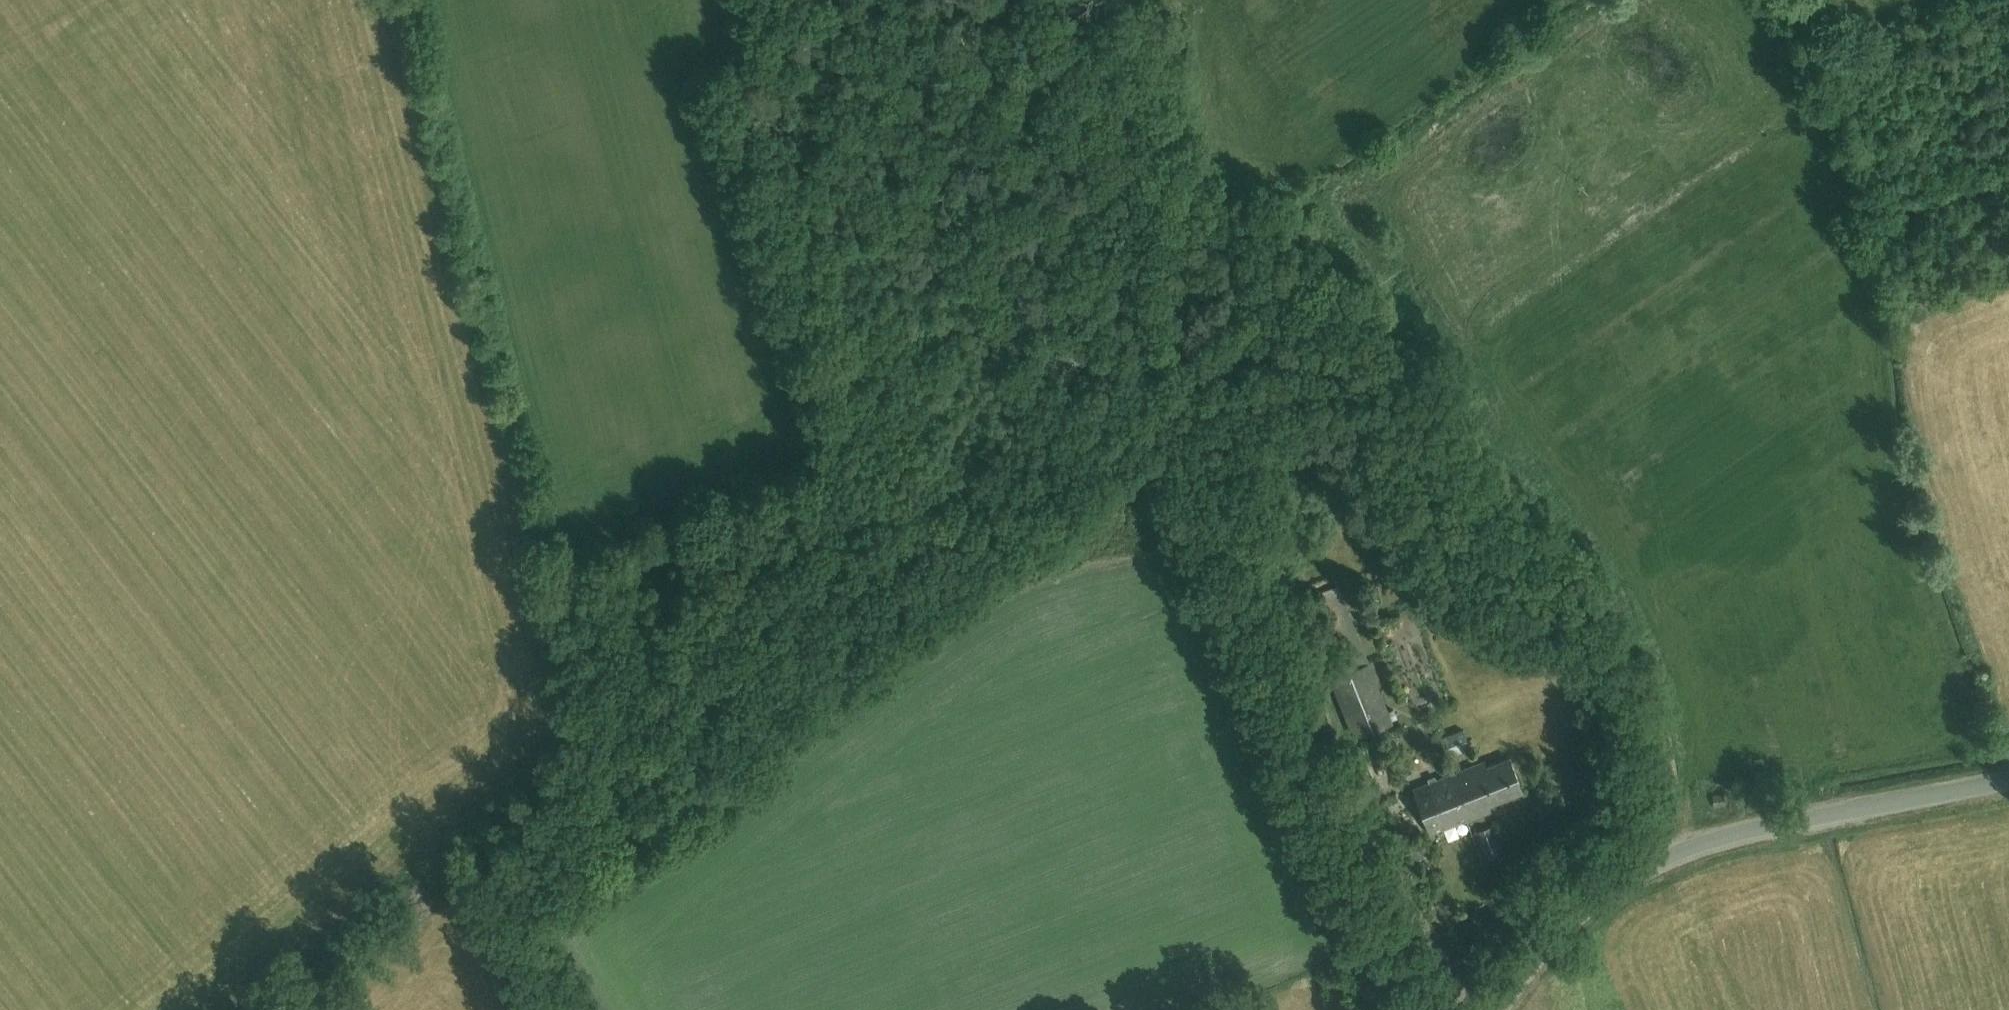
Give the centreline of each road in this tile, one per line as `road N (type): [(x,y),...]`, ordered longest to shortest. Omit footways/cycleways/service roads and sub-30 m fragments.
road 1 (track): [(823,0),(885,462),(688,548),(518,815),(842,694),(1194,401)]
road 2 (unclassified): [(1494,1009),(1579,911),(1690,847),(2008,780)]

